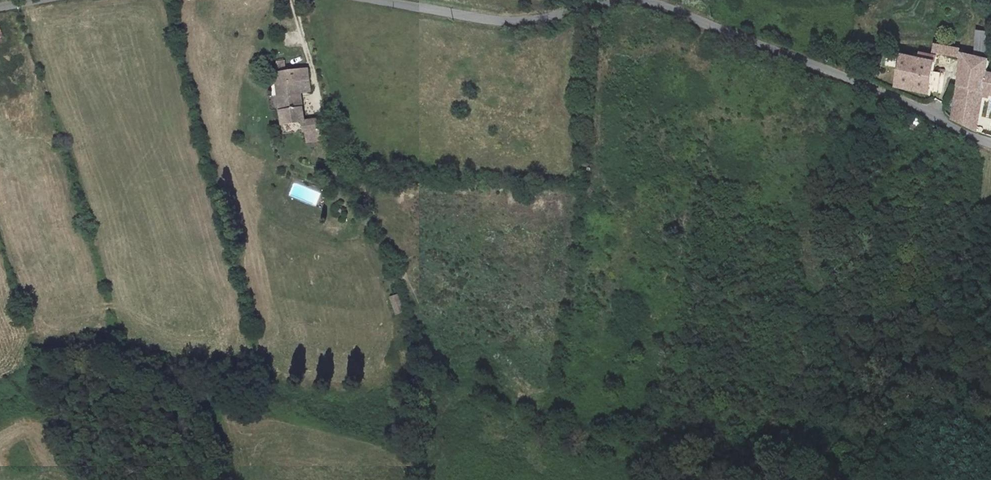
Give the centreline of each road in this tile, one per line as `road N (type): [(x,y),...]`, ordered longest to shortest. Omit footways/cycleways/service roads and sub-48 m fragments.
road 1 (unclassified): [(990,145),(840,74),(645,0)]
road 2 (unclassified): [(638,0),(508,21),(375,0)]

